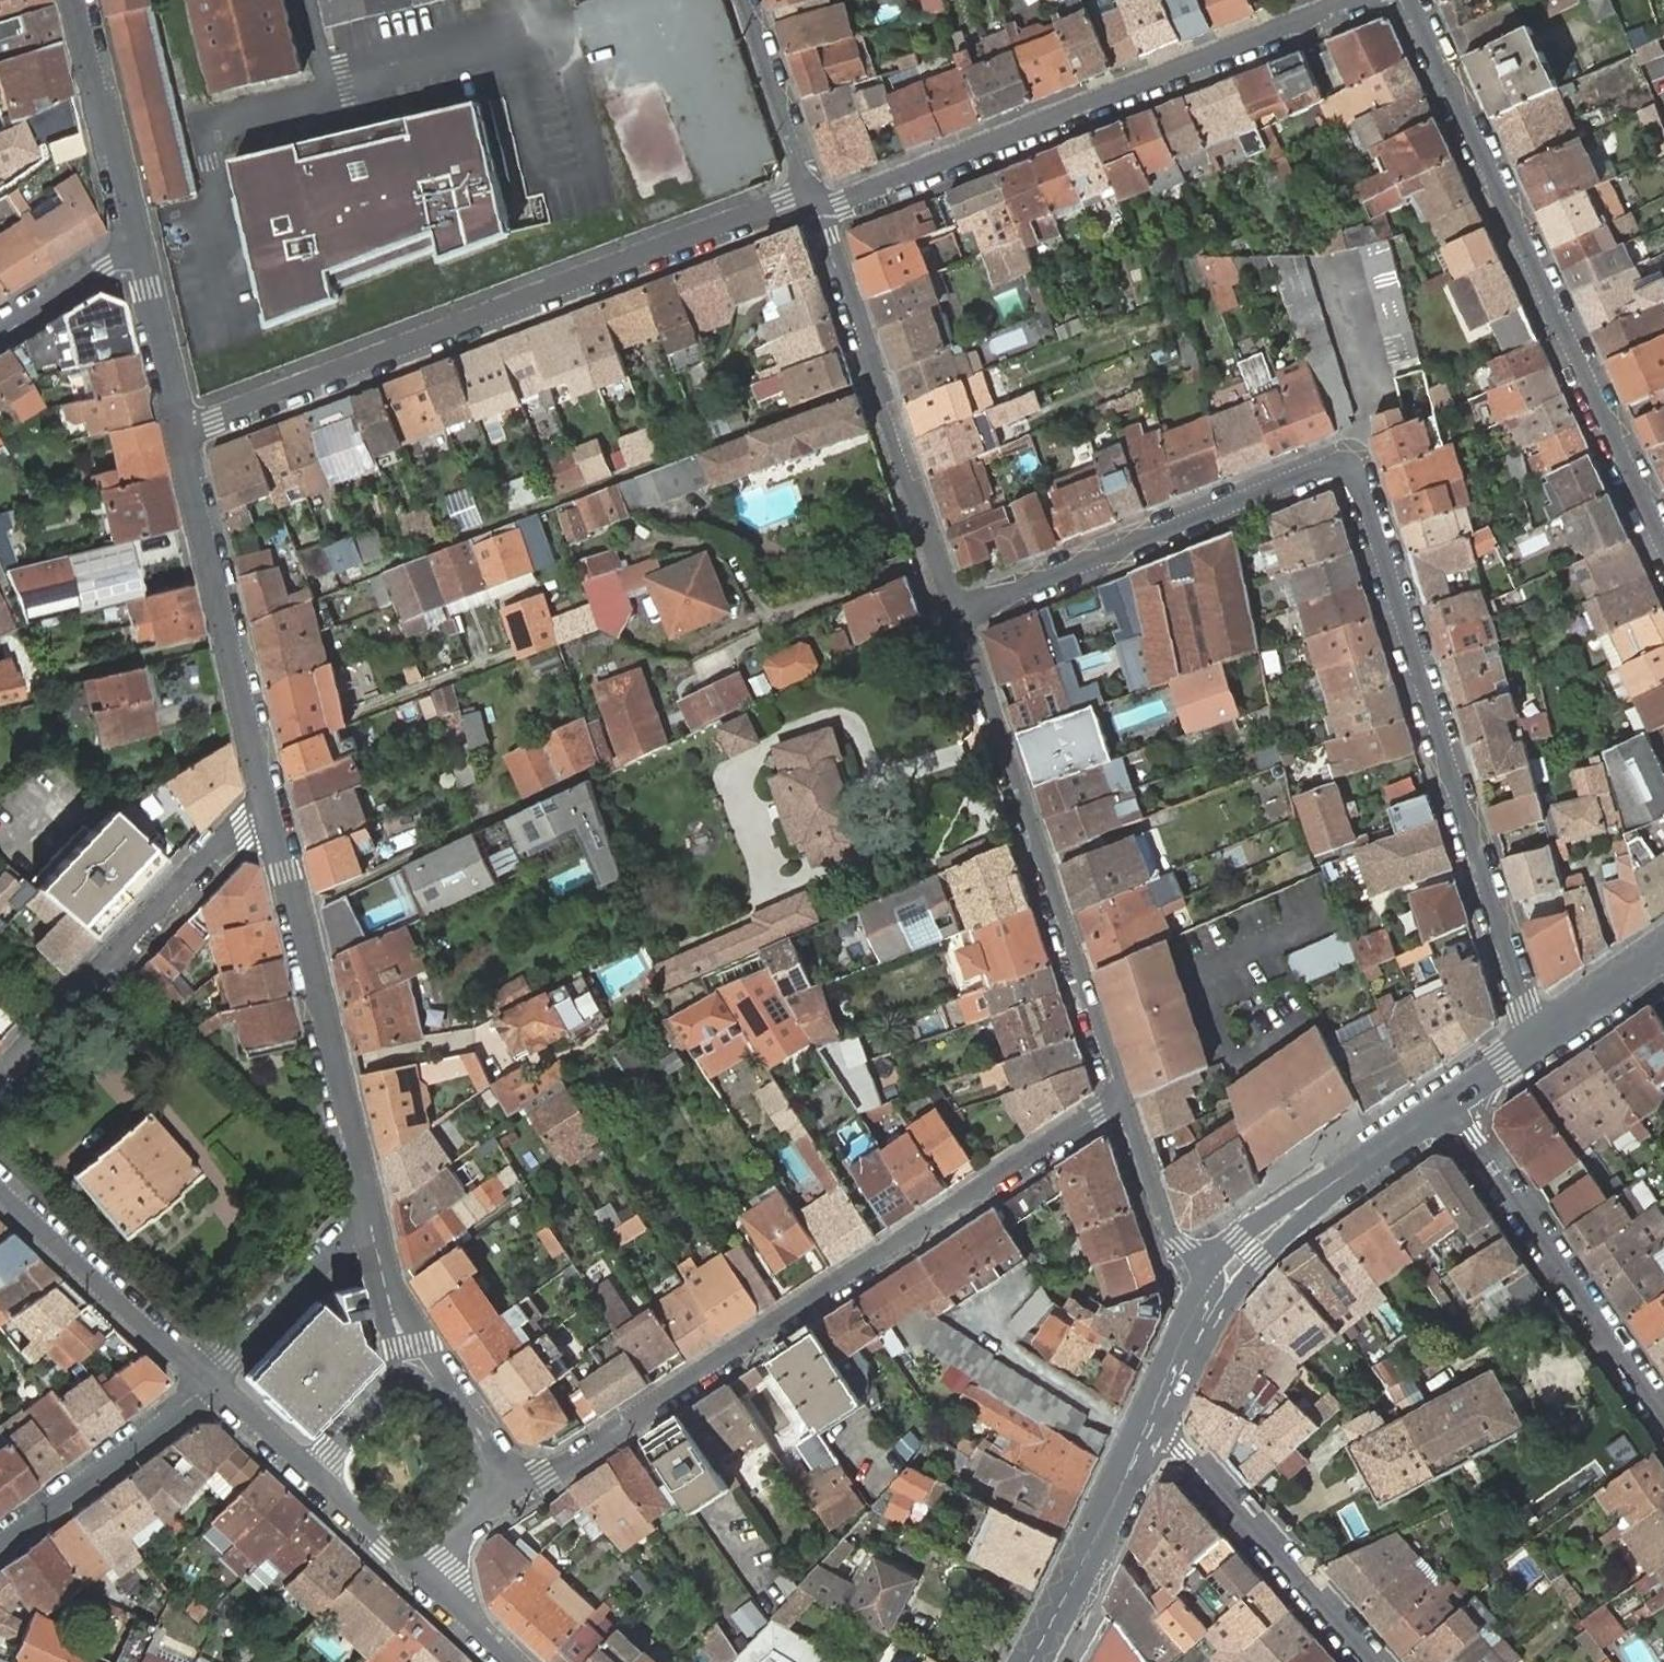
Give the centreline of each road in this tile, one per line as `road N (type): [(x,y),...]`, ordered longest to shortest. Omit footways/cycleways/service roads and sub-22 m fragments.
road 1 (residential): [(965,615),(1346,467),(1535,1041)]
road 2 (residential): [(514,1494),(1123,1100)]
road 3 (residential): [(177,432),(809,193)]
road 4 (residential): [(1408,0),(1663,546)]
road 5 (residential): [(1351,0),(820,210)]
road 6 (residential): [(1123,1100),(965,615)]
road 7 (residential): [(373,1222),(265,800)]
road 8 (residential): [(965,615),(820,210)]
road 9 (residential): [(1442,1104),(1663,1423)]
road 10 (residential): [(0,1083),(265,800)]
road 11 (residential): [(265,800),(177,432)]
road 12 (residential): [(1370,1661),(1184,1455),(1144,1430)]
road 13 (primary): [(1442,1104),(1256,1230),(1212,1280)]
road 14 (residential): [(0,1181),(212,1378)]
road 15 (residential): [(212,1378),(0,1539)]
road 16 (residential): [(140,257),(79,0)]
road 17 (primary): [(1144,1430),(1031,1661)]
road 18 (residential): [(373,1222),(330,1250),(212,1378)]
road 19 (residential): [(809,193),(743,0)]
road 20 (residential): [(1212,1280),(1168,1228),(1123,1100)]
road 21 (residential): [(514,1494),(429,1355),(406,1355)]
road 22 (residential): [(177,432),(140,257)]
road 23 (primary): [(1212,1280),(1144,1430)]
road 24 (residential): [(140,257),(102,266),(0,332)]
road 25 (residential): [(406,1355),(312,1478)]
road 26 (primary): [(1663,956),(1535,1041)]
road 27 (residential): [(312,1478),(420,1576)]
road 28 (residential): [(212,1378),(312,1478)]
road 29 (residential): [(406,1355),(373,1222)]
road 30 (residential): [(420,1576),(458,1529),(514,1494)]
road 31 (residential): [(420,1576),(512,1661)]

